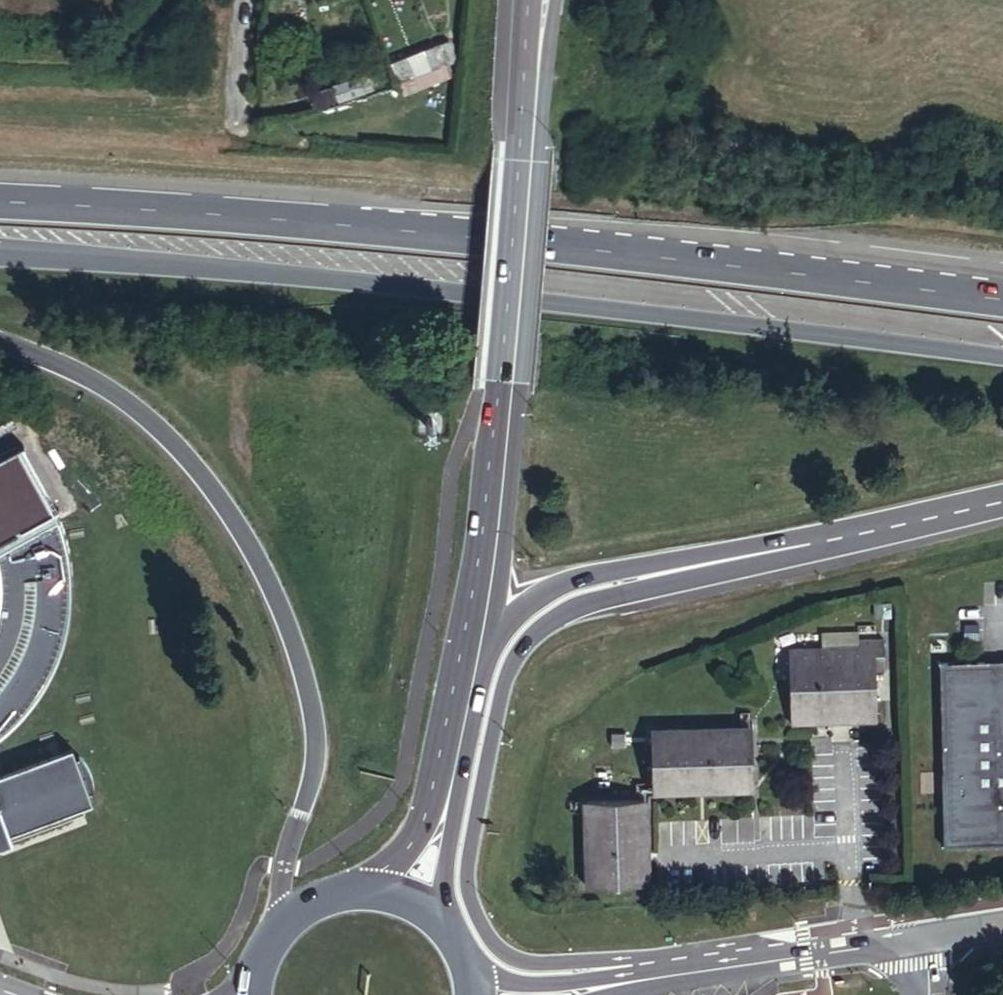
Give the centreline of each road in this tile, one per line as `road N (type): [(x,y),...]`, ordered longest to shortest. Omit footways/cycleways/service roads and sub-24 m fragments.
road 1 (trunk): [(0,253),(405,288),(1002,358)]
road 2 (trunk): [(1002,297),(346,223),(0,203)]
road 3 (trunk): [(656,976),(594,959),(527,961),(508,954),(481,922),(468,870),(503,690),(531,638),(584,604),(771,561),(810,545)]
road 4 (trunk): [(0,344),(68,371),(145,420),(208,486),(265,574),(308,686),(317,736),(285,867),(285,914)]
road 5 (secondary): [(535,0),(503,383),(462,685)]
road 6 (trunk): [(462,685),(519,609),(563,584),(770,542),(810,545)]
road 7 (unclassified): [(656,976),(922,940)]
road 8 (secondary): [(462,685),(433,816),(399,892)]
road 9 (trunk): [(810,545),(1002,504)]
road 10 (unclassified): [(599,987),(512,983),(468,956)]
road 11 (secondary): [(399,892),(339,887),(285,914)]

